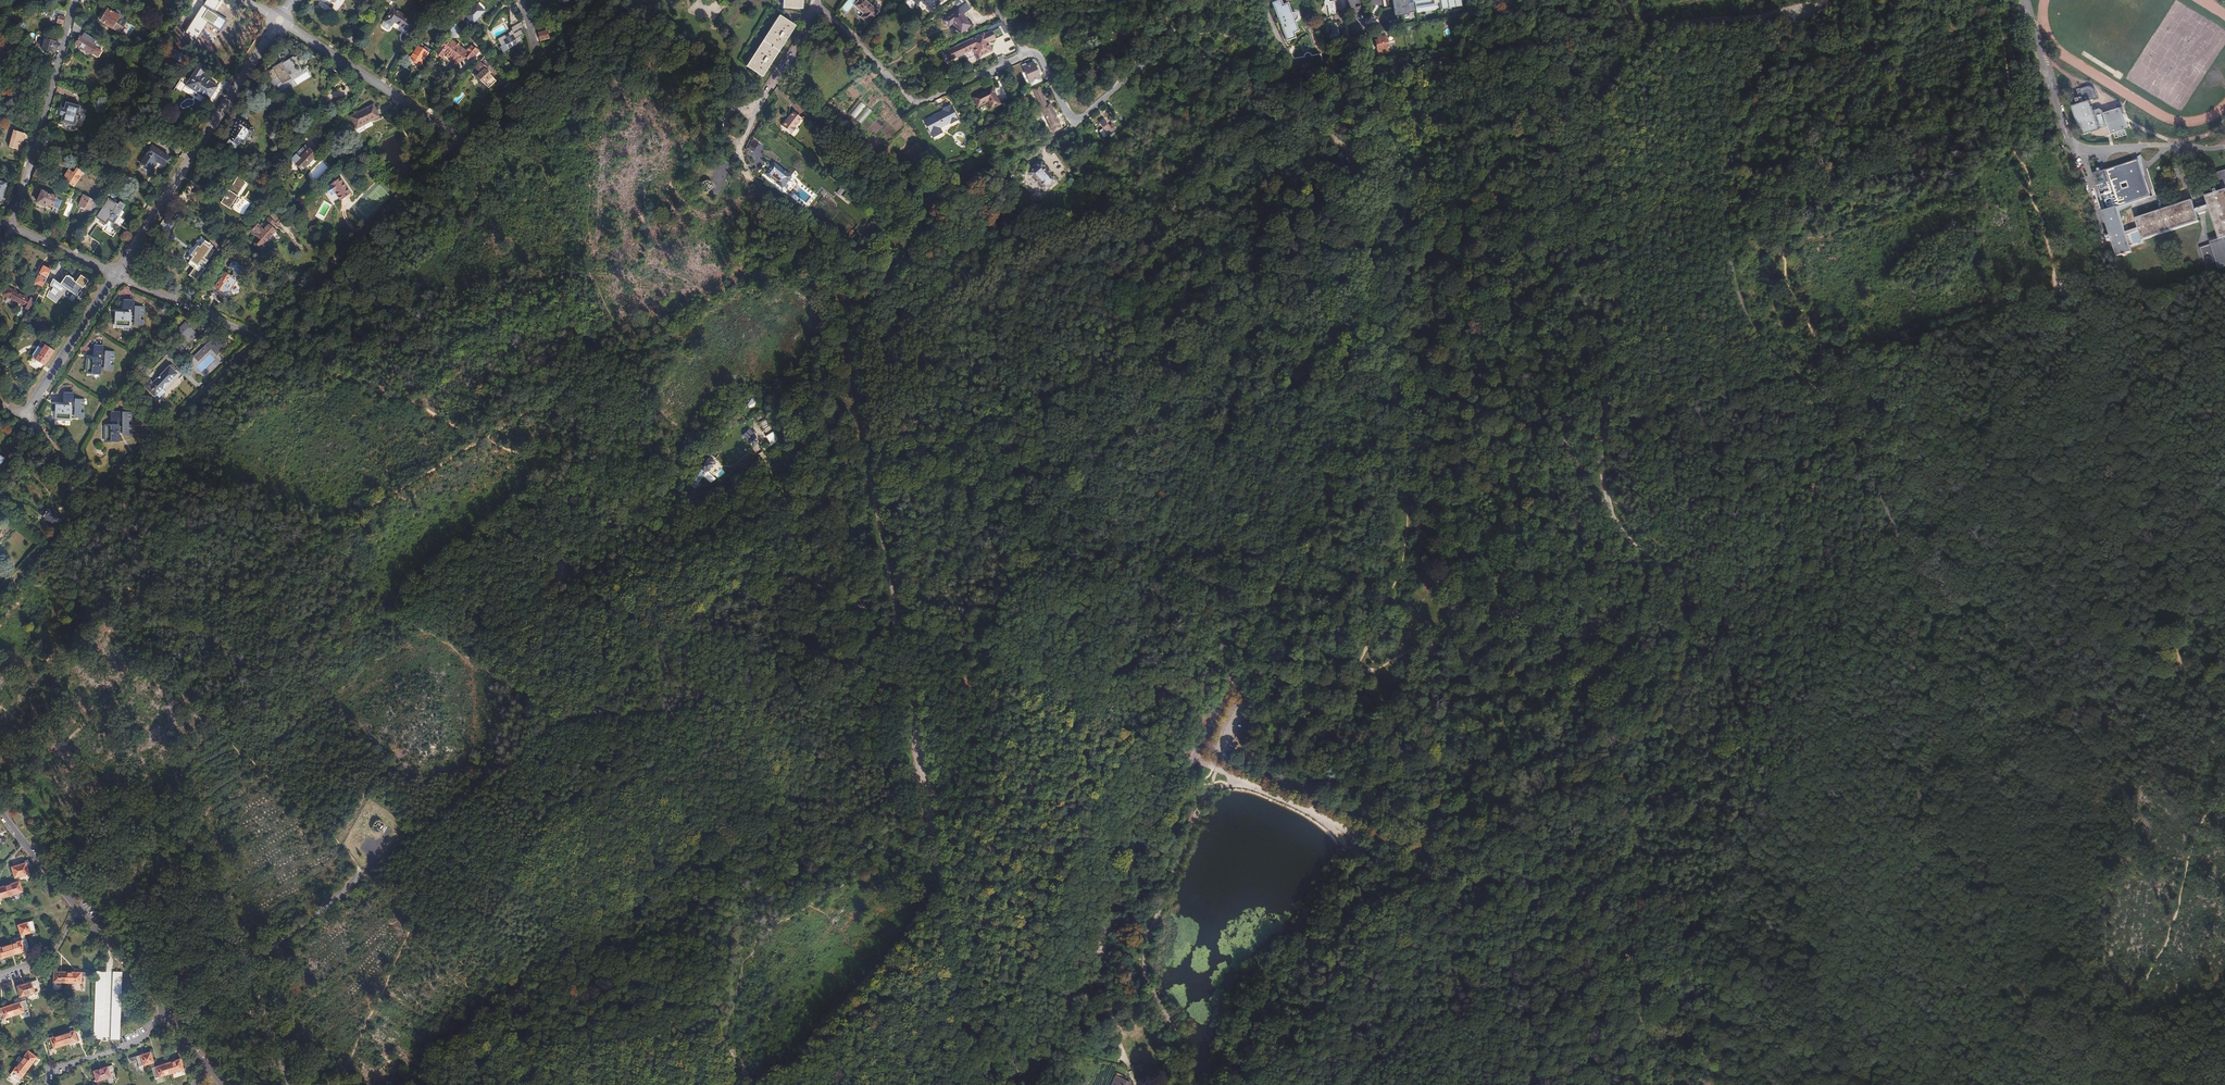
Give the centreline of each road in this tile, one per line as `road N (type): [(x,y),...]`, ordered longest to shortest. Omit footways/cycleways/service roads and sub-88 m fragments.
road 1 (motorway): [(245,1084),(394,836),(813,0)]
road 2 (motorway): [(779,0),(710,173),(593,420),(415,754),(224,1084)]
road 3 (track): [(1413,856),(1458,816),(1492,799),(1597,771),(1669,702),(1681,617),(1658,570),(1618,525),(1602,479),(1619,294),(1618,231),(1596,142),(1598,110),(1621,58),(1650,36),(1677,24),(1763,19),(1823,1)]
road 4 (unclassified): [(1002,1084),(1084,1004),(1128,857),(1174,792),(1230,687),(1359,401),(1366,100),(1352,18)]
road 5 (track): [(62,749),(210,605),(816,235)]
road 6 (track): [(2135,1084),(2067,1038),(2000,966),(1986,891),(1931,819),(1920,781),(1940,609),(1847,423),(1798,375)]
road 7 (track): [(1885,1084),(1828,983),(1807,894),(1735,699),(1739,657),(1829,404)]
road 8 (track): [(820,589),(259,339)]
road 9 (track): [(866,451),(890,450),(1096,378),(1142,276),(1258,130)]
road 10 (track): [(1918,1084),(1456,876)]
road 11 (track): [(707,536),(504,91)]
road 12 (track): [(339,1084),(413,918),(567,764),(602,754)]
road 13 (track): [(1798,375),(1756,333),(1737,295),(1723,222),(1724,127),(1757,60),(1823,1)]
road 14 (track): [(898,622),(835,263),(816,235)]
road 15 (track): [(394,1084),(491,1011),(604,971),(711,899)]
road 16 (track): [(250,963),(170,845),(0,698)]
road 17 (unclassified): [(1261,0),(1292,66),(1260,82),(1191,47),(1168,45),(1077,122)]
road 18 (track): [(1195,757),(898,622)]
road 19 (residential): [(115,274),(280,21)]
road 20 (residential): [(457,135),(259,339)]
road 21 (track): [(1413,856),(1378,939),(1319,1003),(1271,1084)]
road 22 (residential): [(1023,55),(912,102),(819,1)]
road 23 (residential): [(259,339),(81,513)]
road 24 (residential): [(280,21),(457,135)]
road 25 (track): [(1495,902),(1461,1027),(1456,1084)]
road 26 (track): [(757,419),(759,451),(820,589)]
road 27 (residential): [(26,414),(115,274)]
road 28 (residential): [(11,227),(56,68)]
road 29 (residential): [(115,274),(259,339)]
road 30 (track): [(1239,779),(1368,835)]
road 31 (residential): [(45,1073),(140,1041),(163,1011)]
road 32 (track): [(1366,182),(1292,66)]
road 33 (residential): [(163,1011),(77,907)]
road 34 (track): [(1651,1084),(1631,958)]
road 35 (residential): [(77,907),(0,809)]

